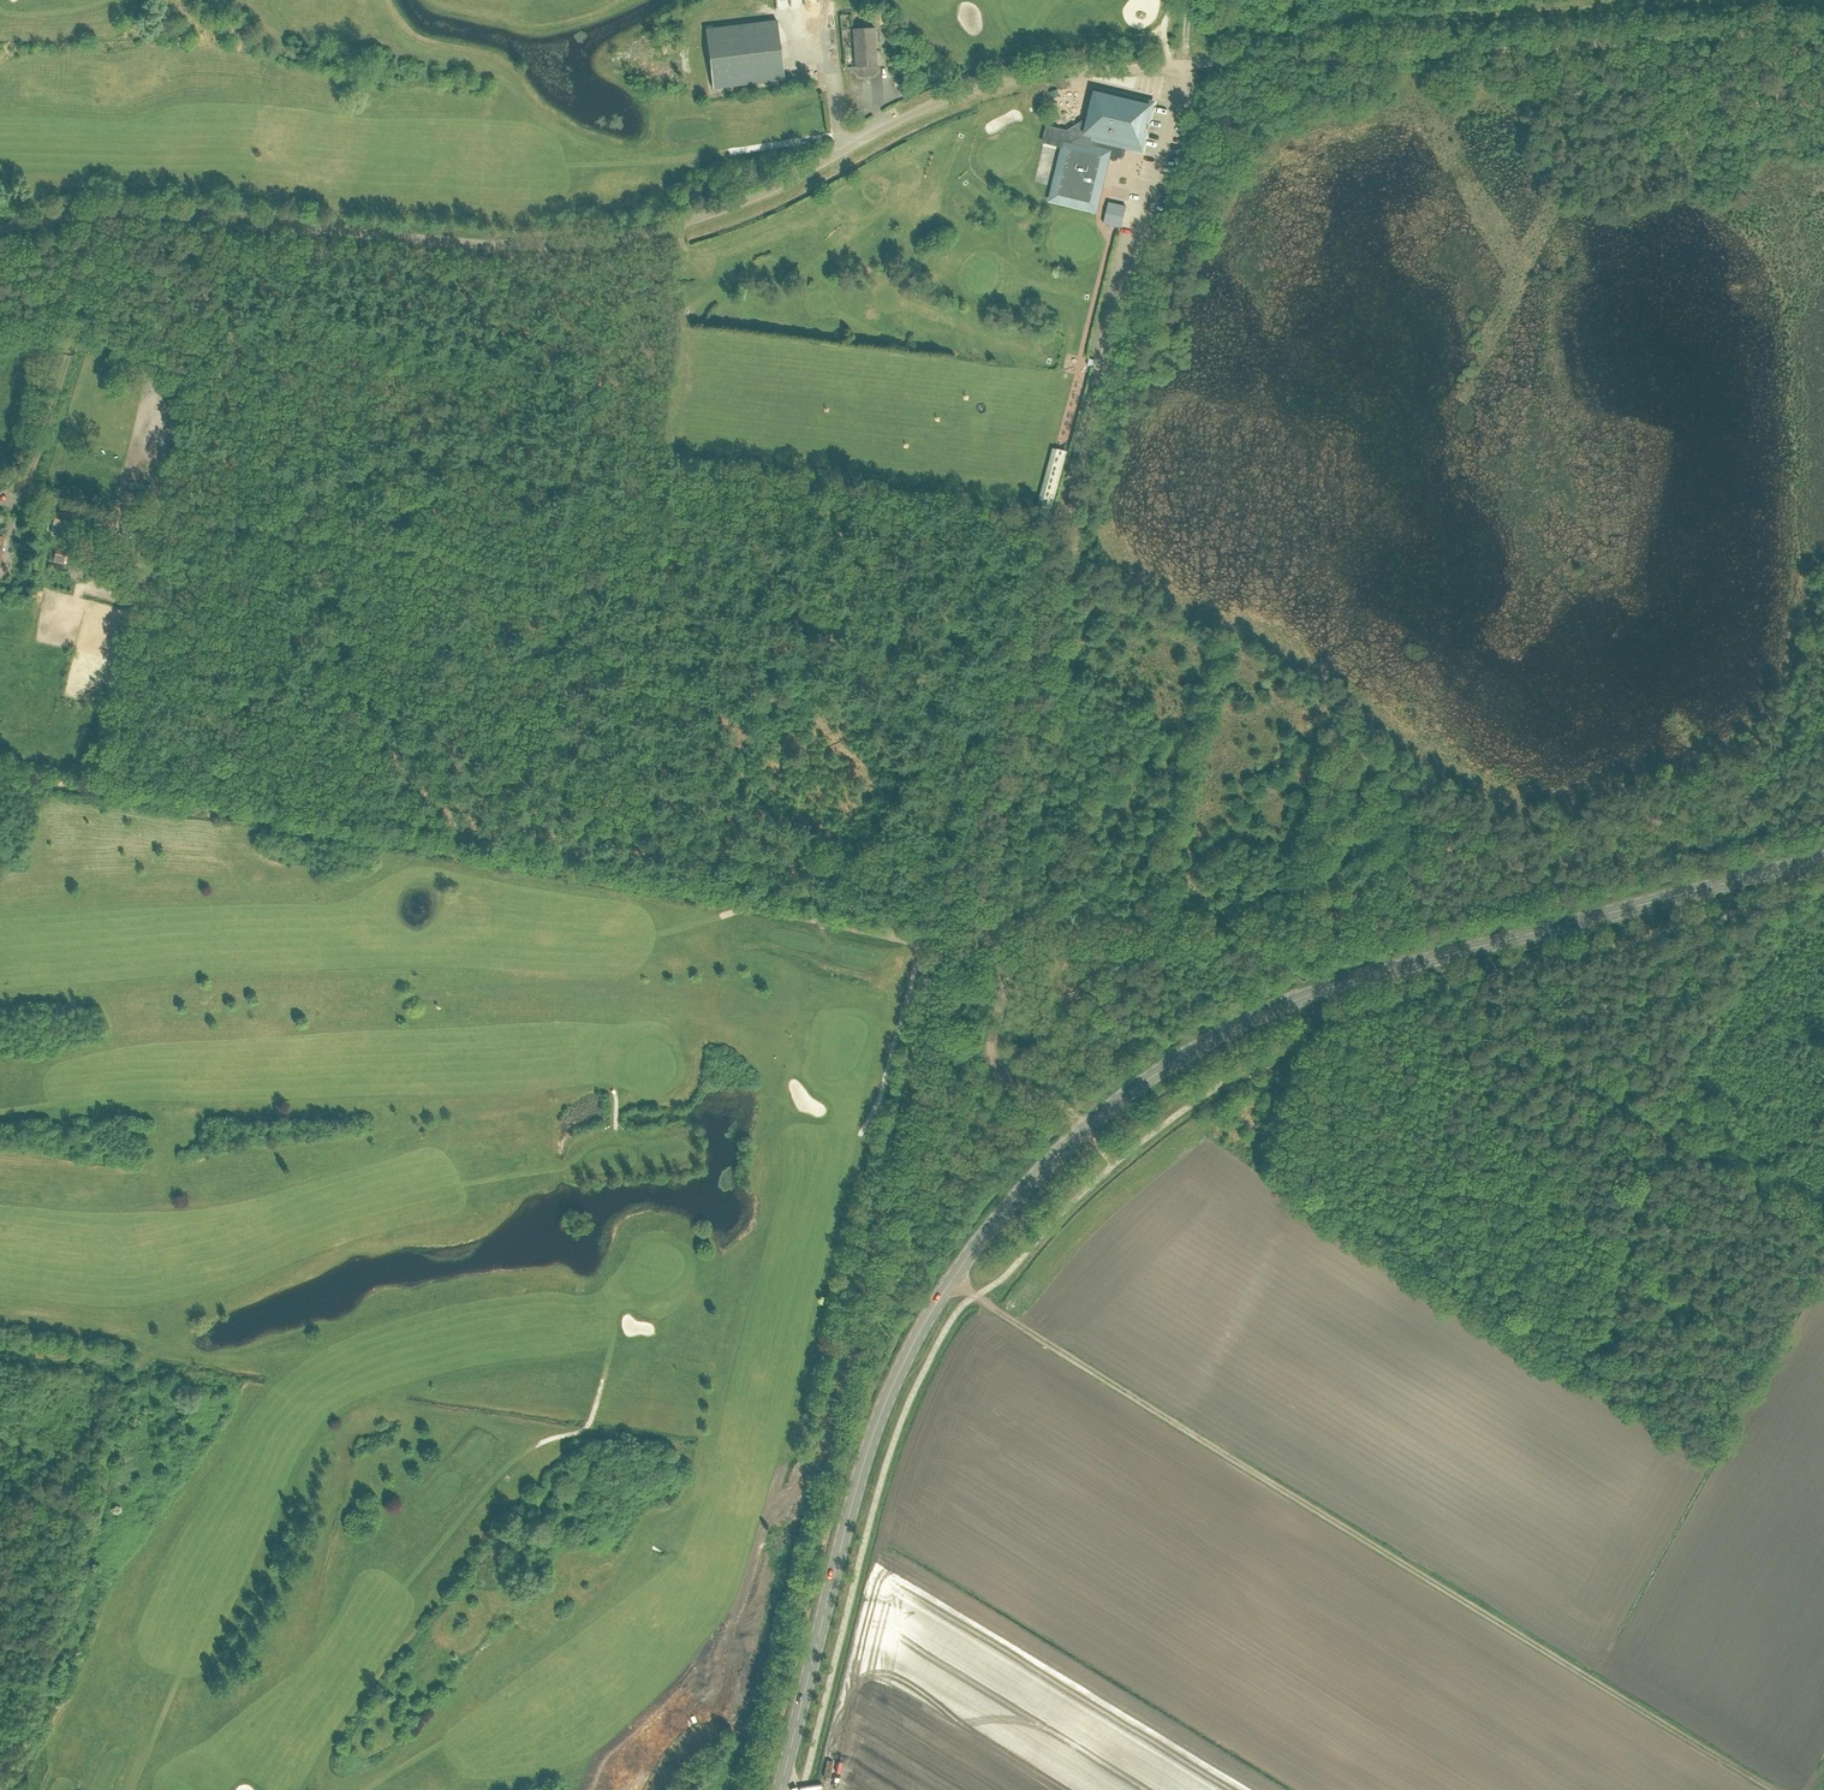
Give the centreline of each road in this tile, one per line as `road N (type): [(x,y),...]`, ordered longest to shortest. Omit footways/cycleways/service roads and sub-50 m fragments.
road 1 (primary): [(779,1789),(885,1402),(972,1251),(1087,1128),(1176,1060),(1292,1001),(1823,857)]
road 2 (unclassified): [(0,231),(108,217),(492,247),(615,240),(745,205),(960,97),(1042,76),(1185,66)]
road 3 (track): [(0,774),(922,941),(989,935)]
road 4 (track): [(987,1305),(1777,1789)]
road 5 (track): [(1108,360),(1078,471),(1077,539),(988,916),(1004,969),(992,1043),(997,1068),(1087,1128)]
road 6 (track): [(1210,65),(1823,32)]
road 7 (track): [(1801,863),(1657,1123),(1599,1370)]
road 8 (track): [(947,943),(829,1432),(806,1468)]
road 9 (track): [(937,943),(916,966),(882,1093),(862,1128)]
road 10 (track): [(1657,1123),(1823,1223)]

